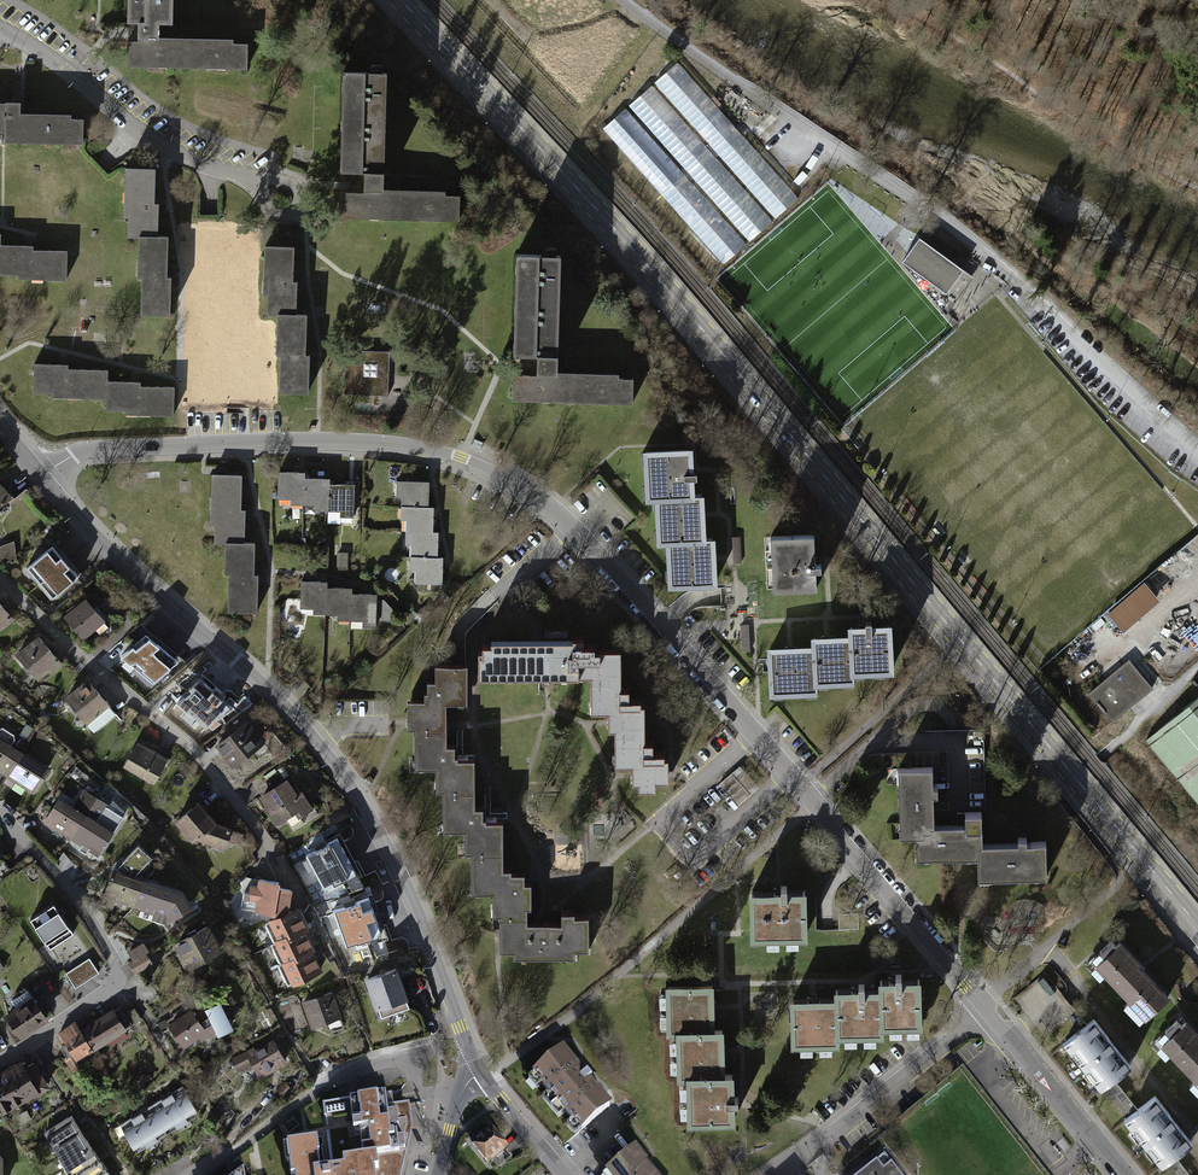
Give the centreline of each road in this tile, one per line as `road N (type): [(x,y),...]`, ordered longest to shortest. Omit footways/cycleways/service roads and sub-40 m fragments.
road 1 (primary): [(1197,927),(694,317),(400,0)]
road 2 (residential): [(984,1007),(630,588),(572,529),(483,467),(407,445),(318,441),(86,450),(42,479)]
road 3 (residential): [(42,479),(138,577),(289,709),(328,758),(405,889),(482,1073)]
road 4 (residential): [(289,883),(195,750),(70,648),(0,575)]
road 5 (residential): [(278,198),(161,149),(0,32)]
road 6 (residential): [(199,1174),(330,1080),(437,1049)]
road 7 (residential): [(784,1165),(984,1007)]
road 8 (residential): [(1123,1174),(984,1007)]
road 9 (residential): [(0,814),(89,919),(118,979)]
road 10 (track): [(621,0),(750,93)]
road 11 (residential): [(0,1062),(118,979)]
road 12 (residential): [(482,1073),(564,1174)]

